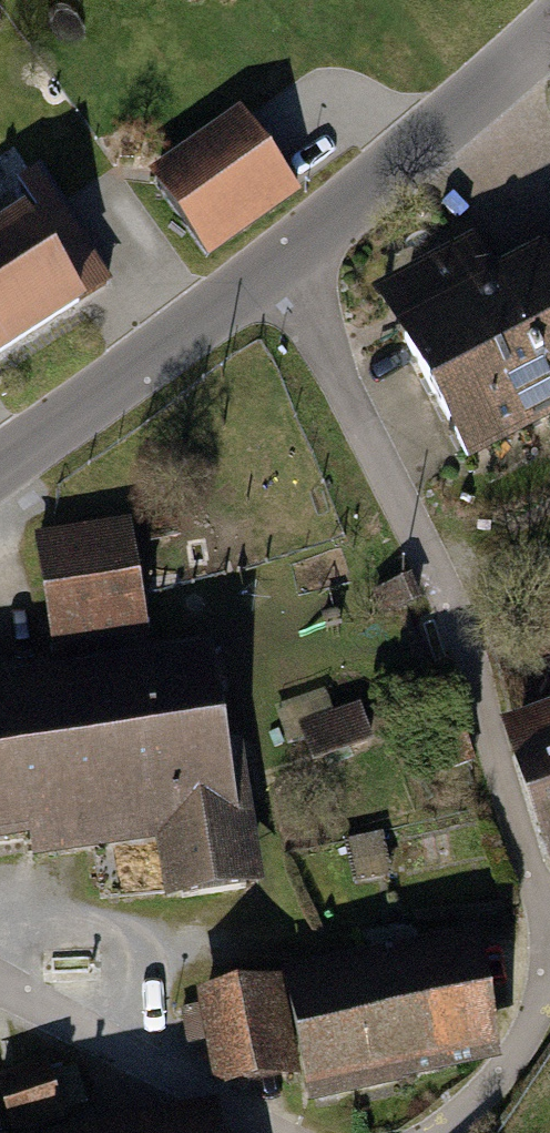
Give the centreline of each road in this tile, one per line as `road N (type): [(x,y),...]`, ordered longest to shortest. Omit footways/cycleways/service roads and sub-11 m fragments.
road 1 (residential): [(283,264),(449,597),(538,893),(549,905)]
road 2 (tertiary): [(549,30),(283,264)]
road 3 (tertiary): [(283,264),(0,473)]
road 4 (unclassified): [(439,1132),(504,1074),(549,993)]

